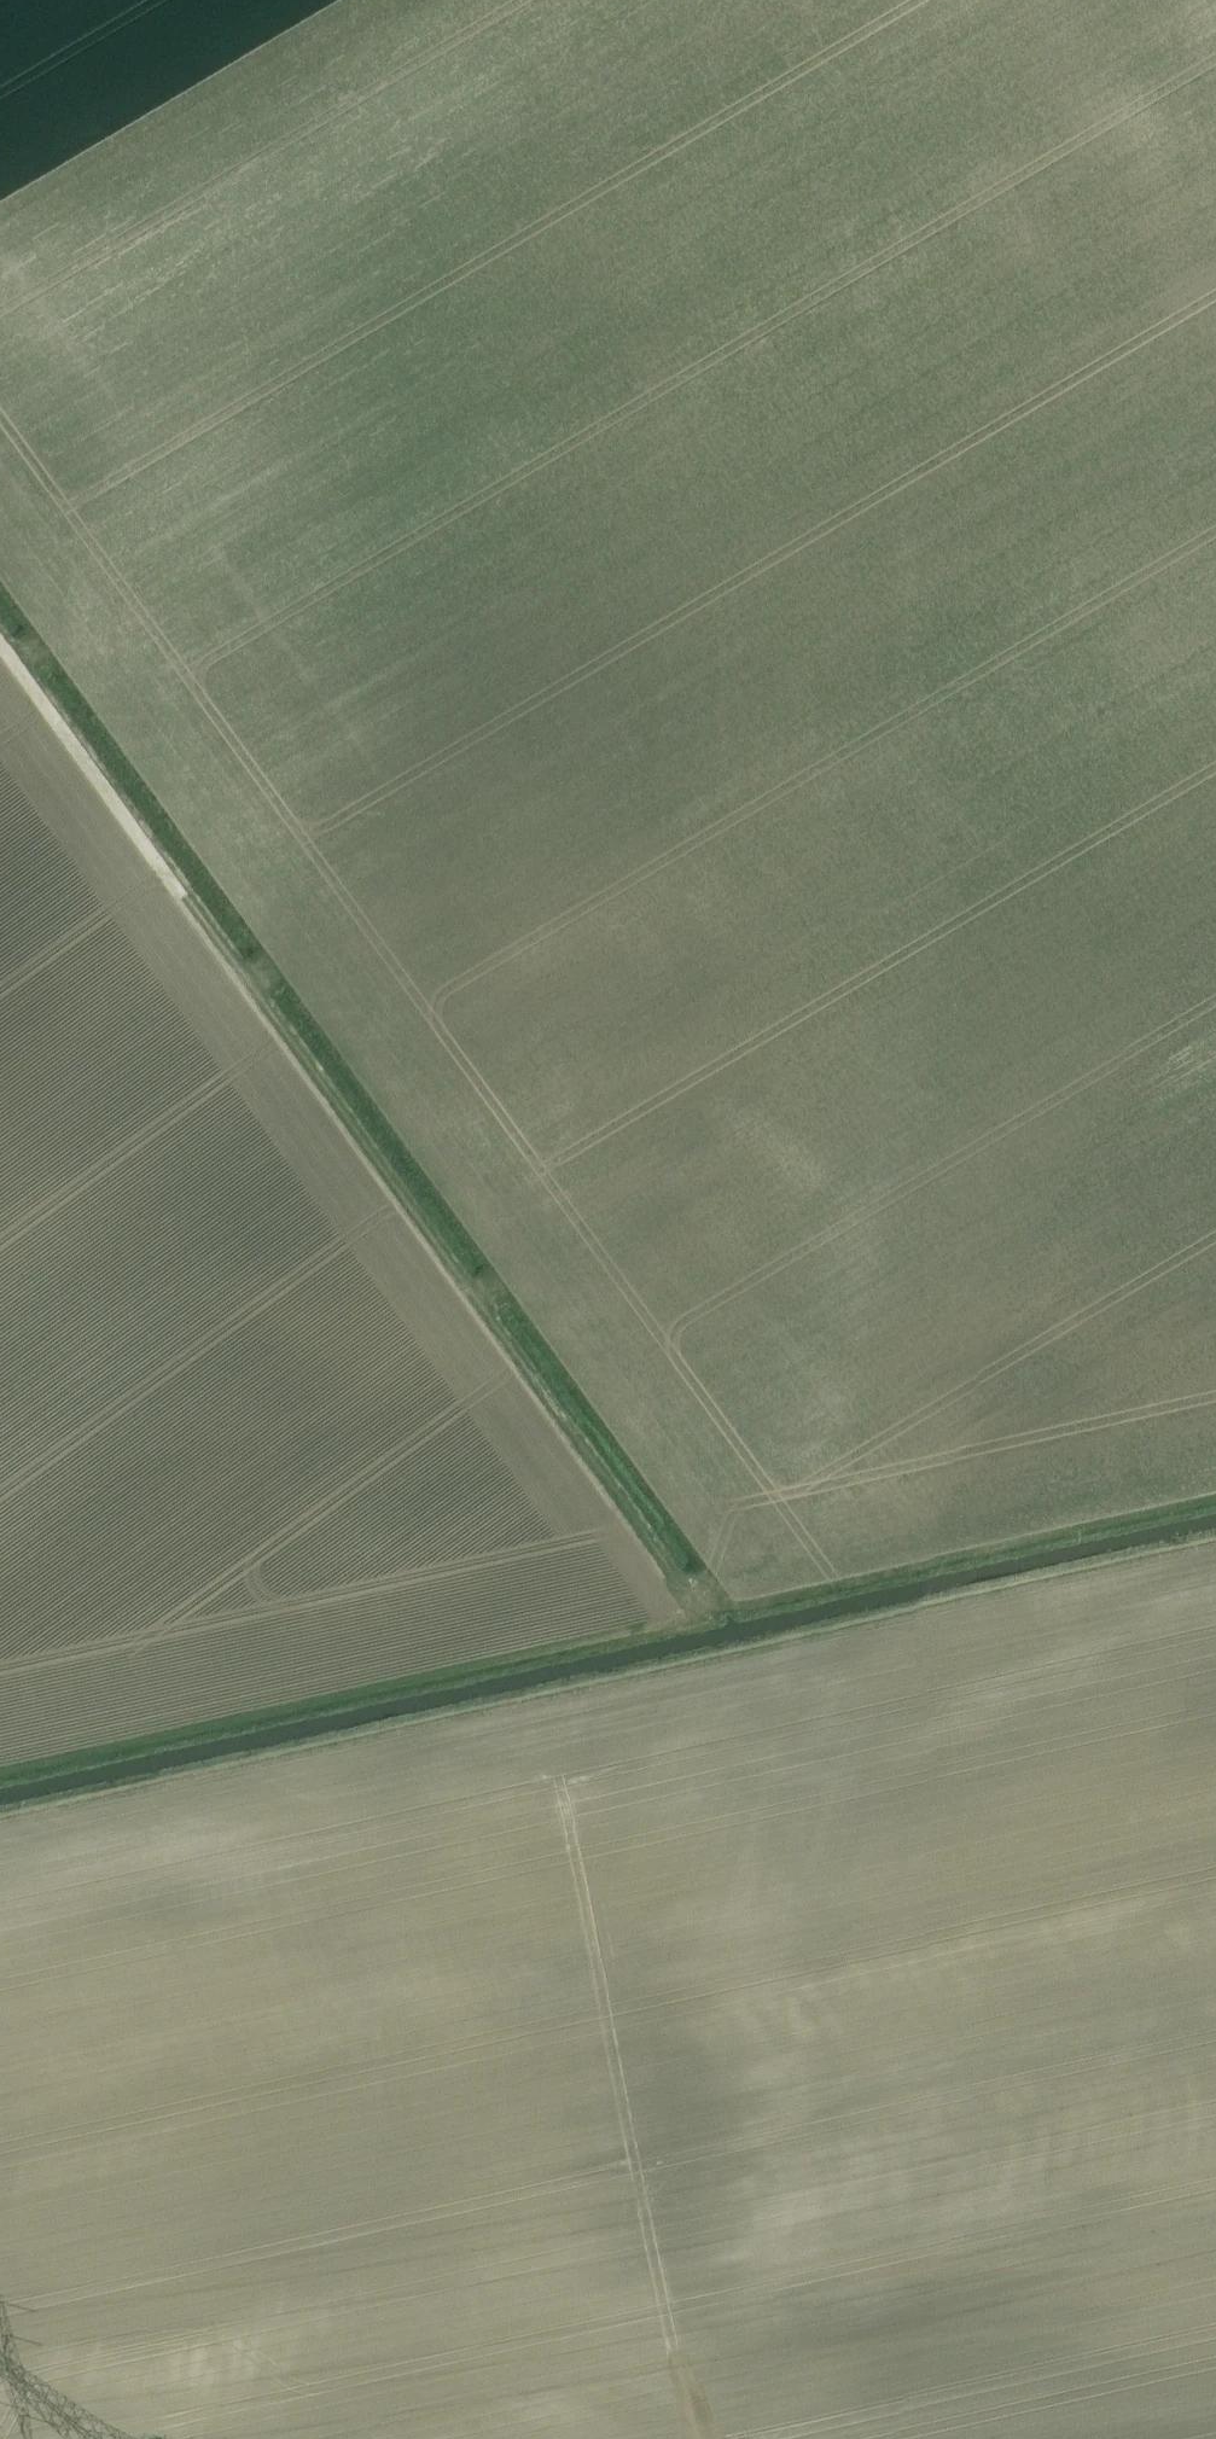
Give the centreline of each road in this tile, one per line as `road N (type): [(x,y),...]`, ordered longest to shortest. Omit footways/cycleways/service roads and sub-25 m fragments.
road 1 (track): [(207,933),(0,646)]

